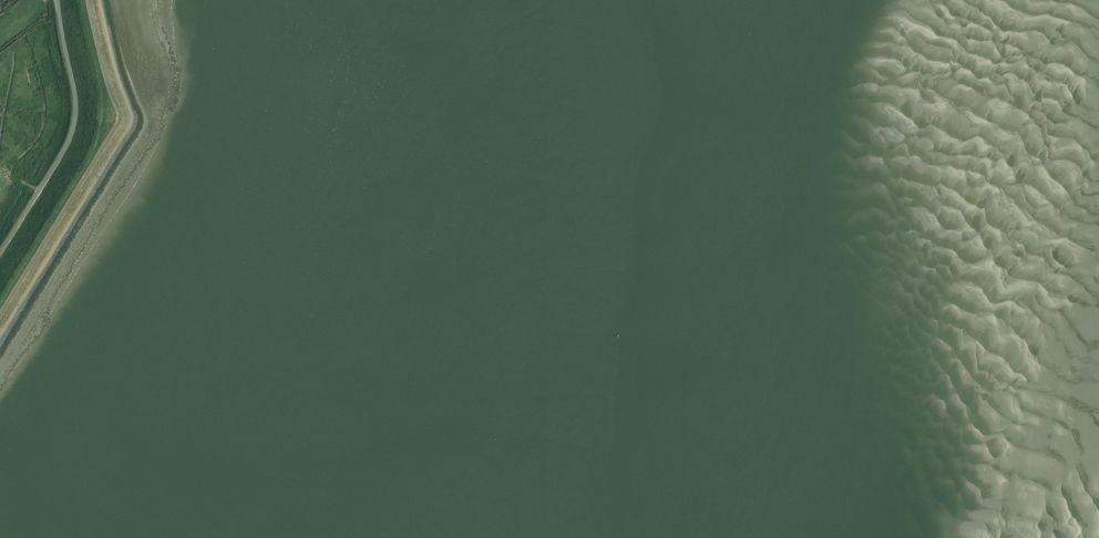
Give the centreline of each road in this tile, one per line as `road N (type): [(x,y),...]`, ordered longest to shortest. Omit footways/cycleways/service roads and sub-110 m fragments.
road 1 (unclassified): [(0,255),(75,123),(55,0)]

